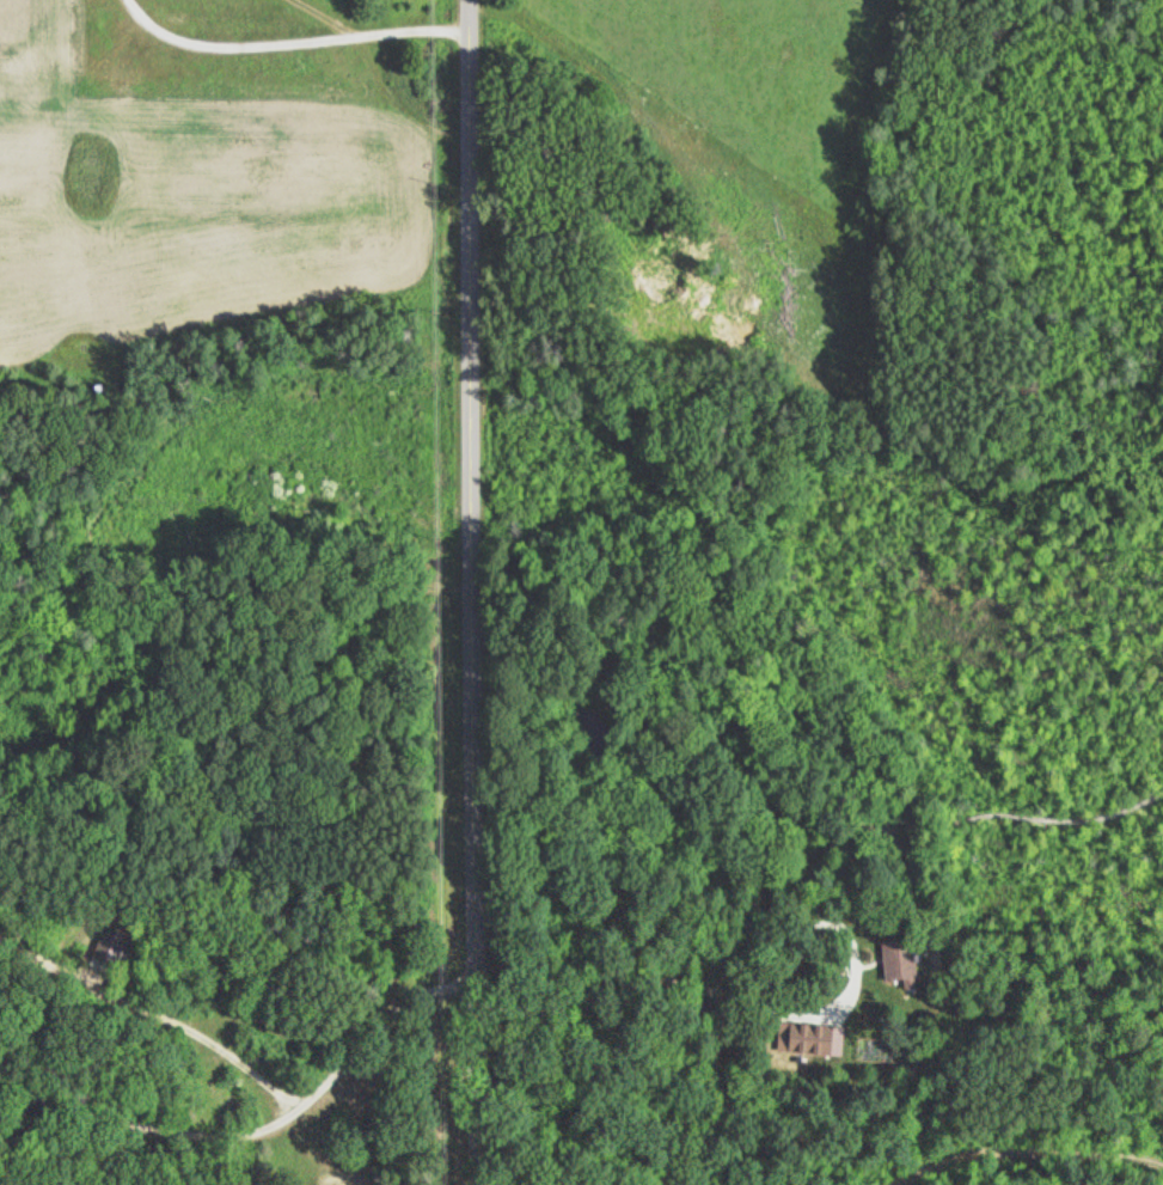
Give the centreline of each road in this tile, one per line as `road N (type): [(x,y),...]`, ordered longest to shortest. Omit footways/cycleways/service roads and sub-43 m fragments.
road 1 (tertiary): [(470,1184),(468,0)]

